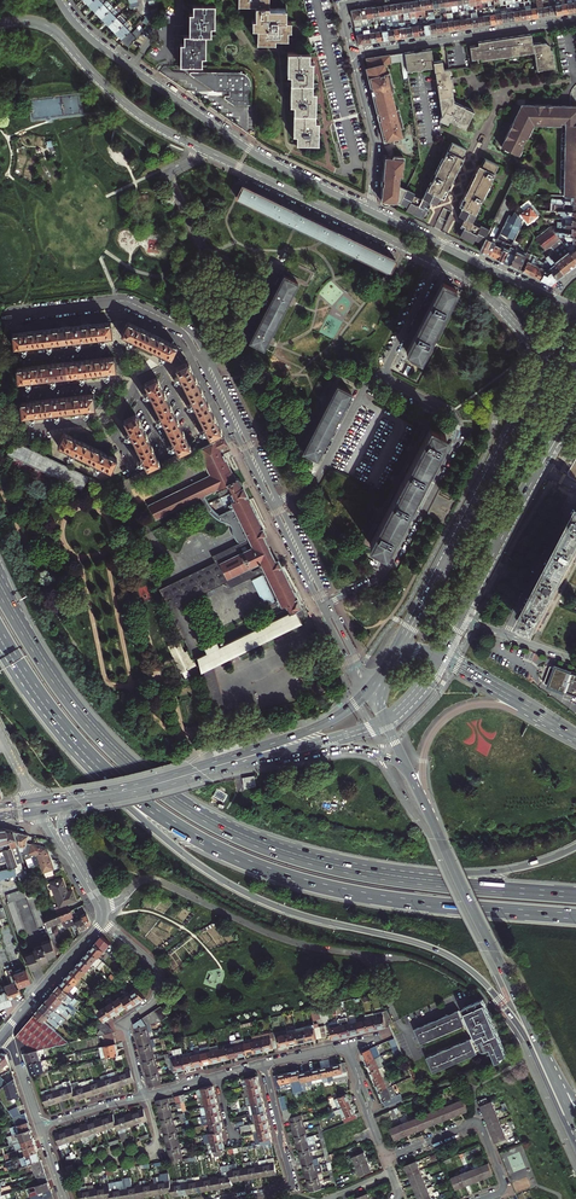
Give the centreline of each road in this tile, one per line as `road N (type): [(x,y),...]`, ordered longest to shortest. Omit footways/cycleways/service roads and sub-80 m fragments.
road 1 (motorway): [(49,708),(97,778),(211,874),(286,911),(429,948),(476,976),(523,1031),(575,1145)]
road 2 (motorway): [(49,708),(141,802),(259,868),(388,899),(575,917)]
road 3 (motorway): [(320,864),(221,828),(121,759),(61,689),(0,592)]
road 4 (primary): [(369,210),(249,149),(103,49),(59,0)]
road 5 (secondary): [(370,690),(334,719),(274,743),(35,801)]
road 6 (residential): [(101,907),(154,879),(284,939),(367,957),(396,1017)]
road 7 (secondary): [(550,354),(397,652)]
road 8 (secondary): [(406,765),(547,1063)]
road 9 (residential): [(325,604),(387,570),(457,434),(454,414),(383,378)]
road 10 (primary): [(202,149),(442,265)]
road 11 (motorway): [(575,847),(486,873),(320,864)]
road 12 (motorway): [(575,896),(320,864)]
road 13 (primary): [(0,22),(50,27),(131,107),(202,149)]
road 14 (primary): [(575,310),(369,210)]
road 15 (residential): [(575,20),(353,54)]
road 16 (residential): [(12,314),(128,302),(184,330),(206,364)]
road 17 (residential): [(145,1097),(126,1021),(156,999),(157,974),(102,920)]
road 18 (residential): [(267,285),(208,255),(194,237),(168,179),(202,149)]
road 19 (residential): [(386,1158),(479,1121),(504,1182),(484,1198)]
road 20 (secondary): [(68,806),(252,763)]
road 21 (residential): [(263,1063),(292,1186),(235,1198)]
road 22 (residential): [(274,504),(316,480),(364,387),(383,378)]
road 23 (secondary): [(462,619),(540,469)]
road 24 (residential): [(369,210),(374,143),(353,54)]
road 25 (secondary): [(252,763),(345,749),(406,765)]
road 26 (residential): [(206,364),(274,504)]
road 27 (secondary): [(575,737),(443,657)]
road 28 (residential): [(504,635),(575,498)]
road 29 (tertiary): [(5,1034),(102,920)]
road 30 (primary): [(442,265),(494,300),(550,354)]
road 31 (secondary): [(252,763),(385,721)]
road 32 (residential): [(383,378),(442,265)]

